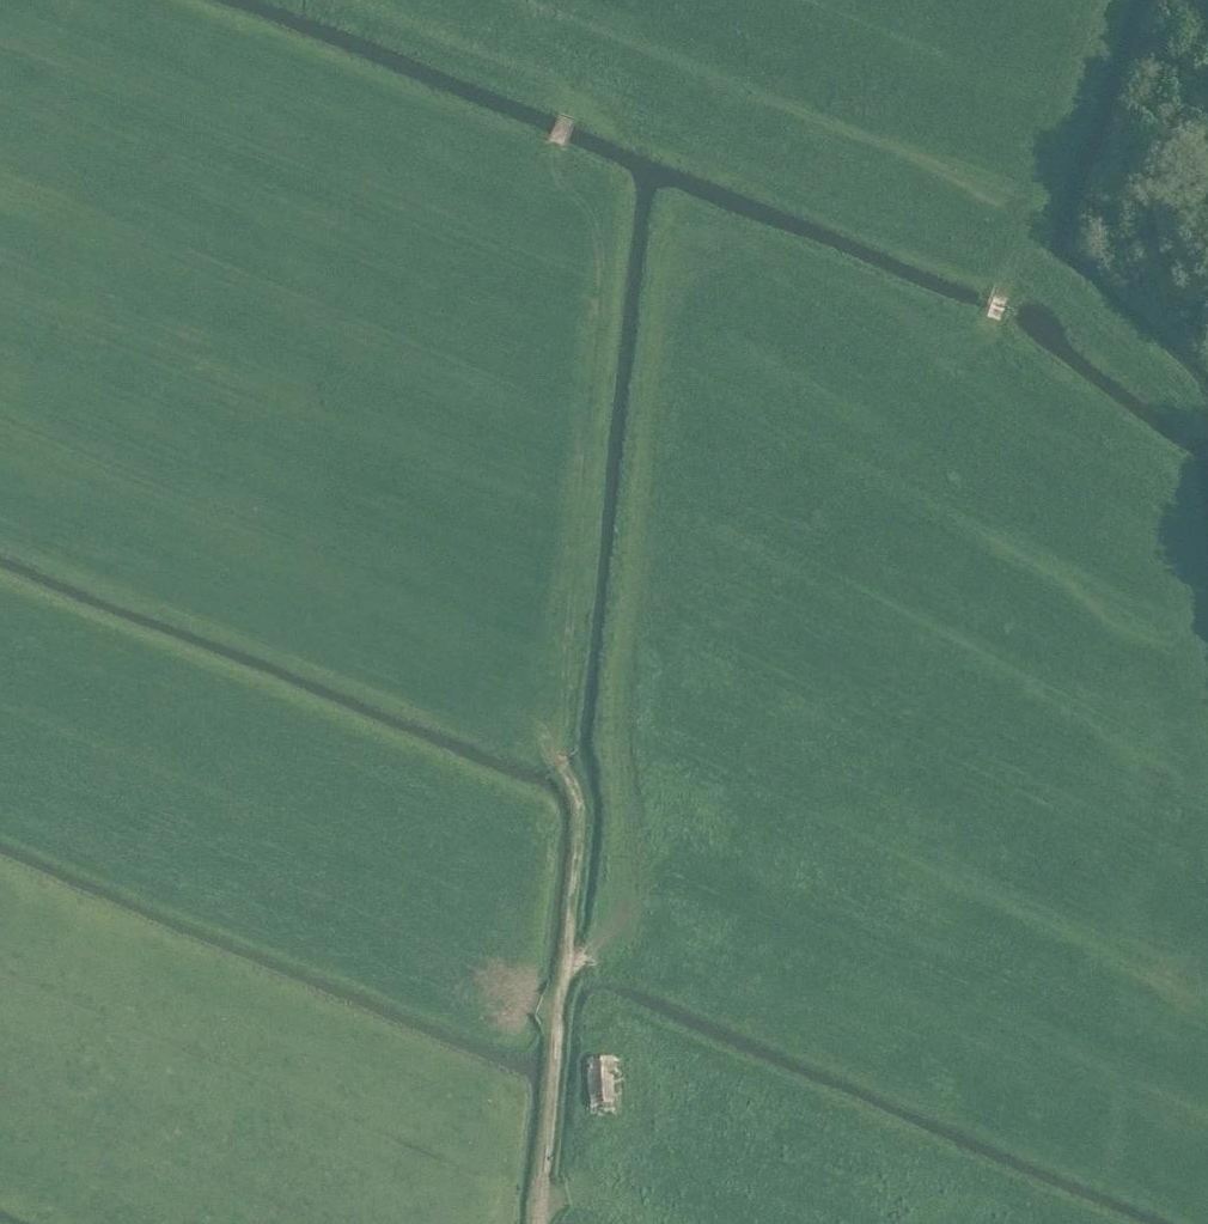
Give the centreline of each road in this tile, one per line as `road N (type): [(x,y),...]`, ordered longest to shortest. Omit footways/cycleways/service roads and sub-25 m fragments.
road 1 (track): [(534,1223),(578,818),(564,769)]

